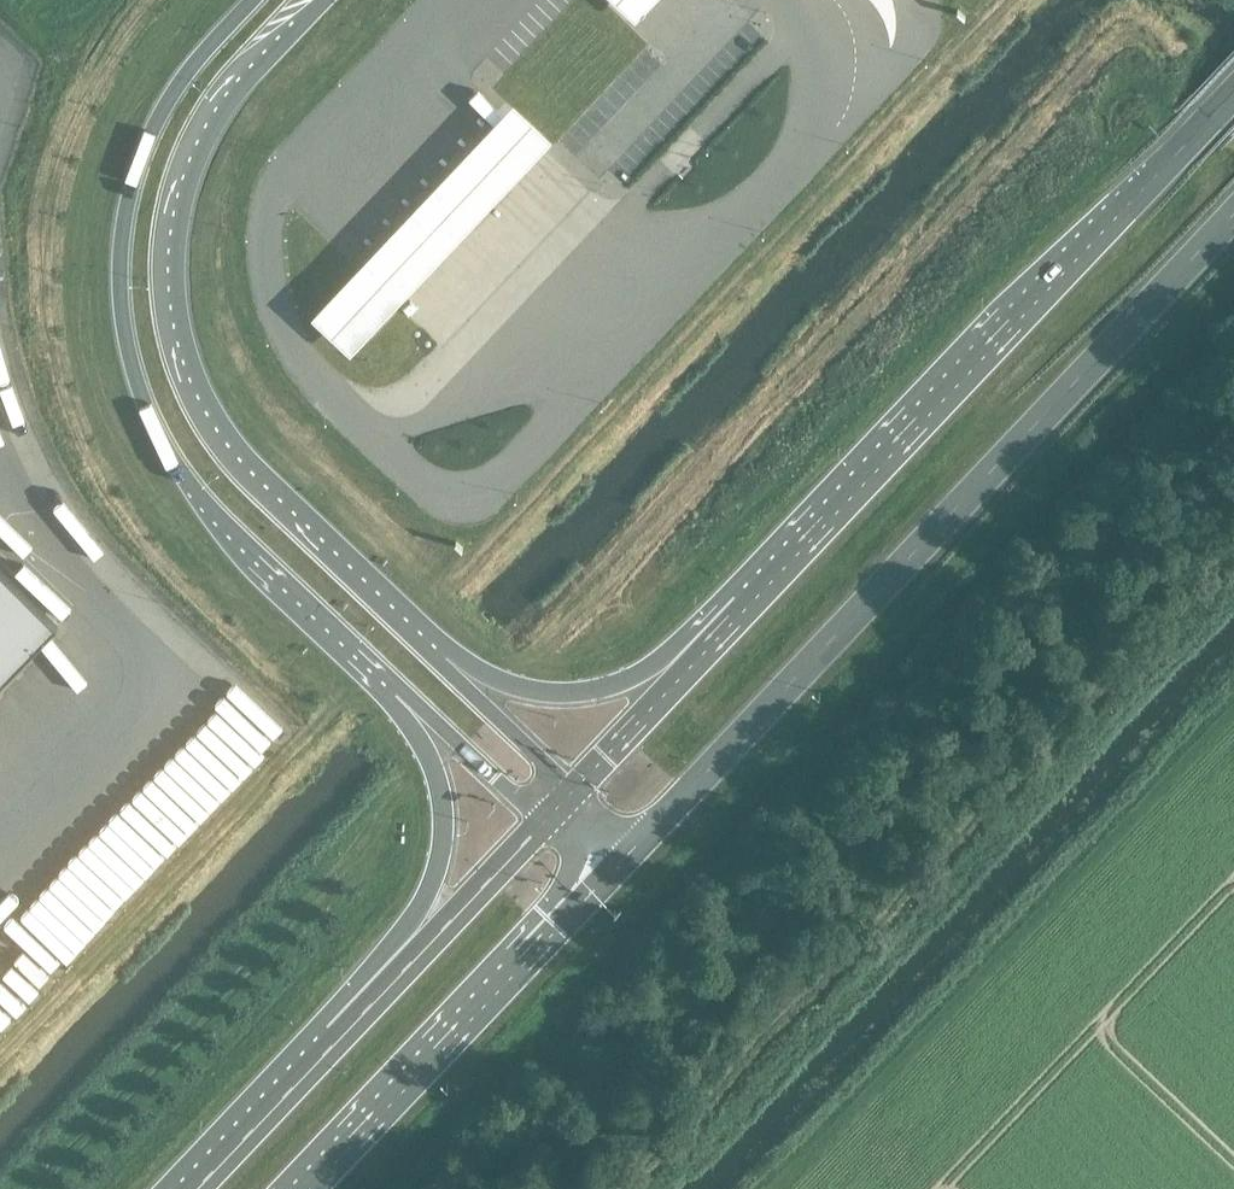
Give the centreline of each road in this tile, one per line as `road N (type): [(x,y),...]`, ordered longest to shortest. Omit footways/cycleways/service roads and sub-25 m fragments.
road 1 (trunk): [(611,874),(1233,219)]
road 2 (tertiary): [(253,0),(181,83),(142,159),(123,237),(124,333),(141,394),(197,491),(406,702)]
road 3 (tertiary): [(445,658),(252,472),(208,414),(183,360),(171,302),(169,244),(194,148),(250,68),(325,0)]
road 4 (trunk): [(1233,92),(738,618)]
road 5 (trunk): [(309,1188),(611,874)]
road 6 (trunk): [(406,702),(440,786),(444,839),(429,888),(327,1053)]
road 7 (trunk): [(738,618),(633,680),(586,691),(500,682),(445,658)]
road 8 (trunk): [(544,823),(327,1053)]
road 9 (trunk): [(738,618),(573,792)]
road 10 (trunk): [(327,1053),(197,1188)]
road 11 (tertiary): [(573,792),(445,658)]
road 12 (tertiary): [(406,702),(544,823)]

